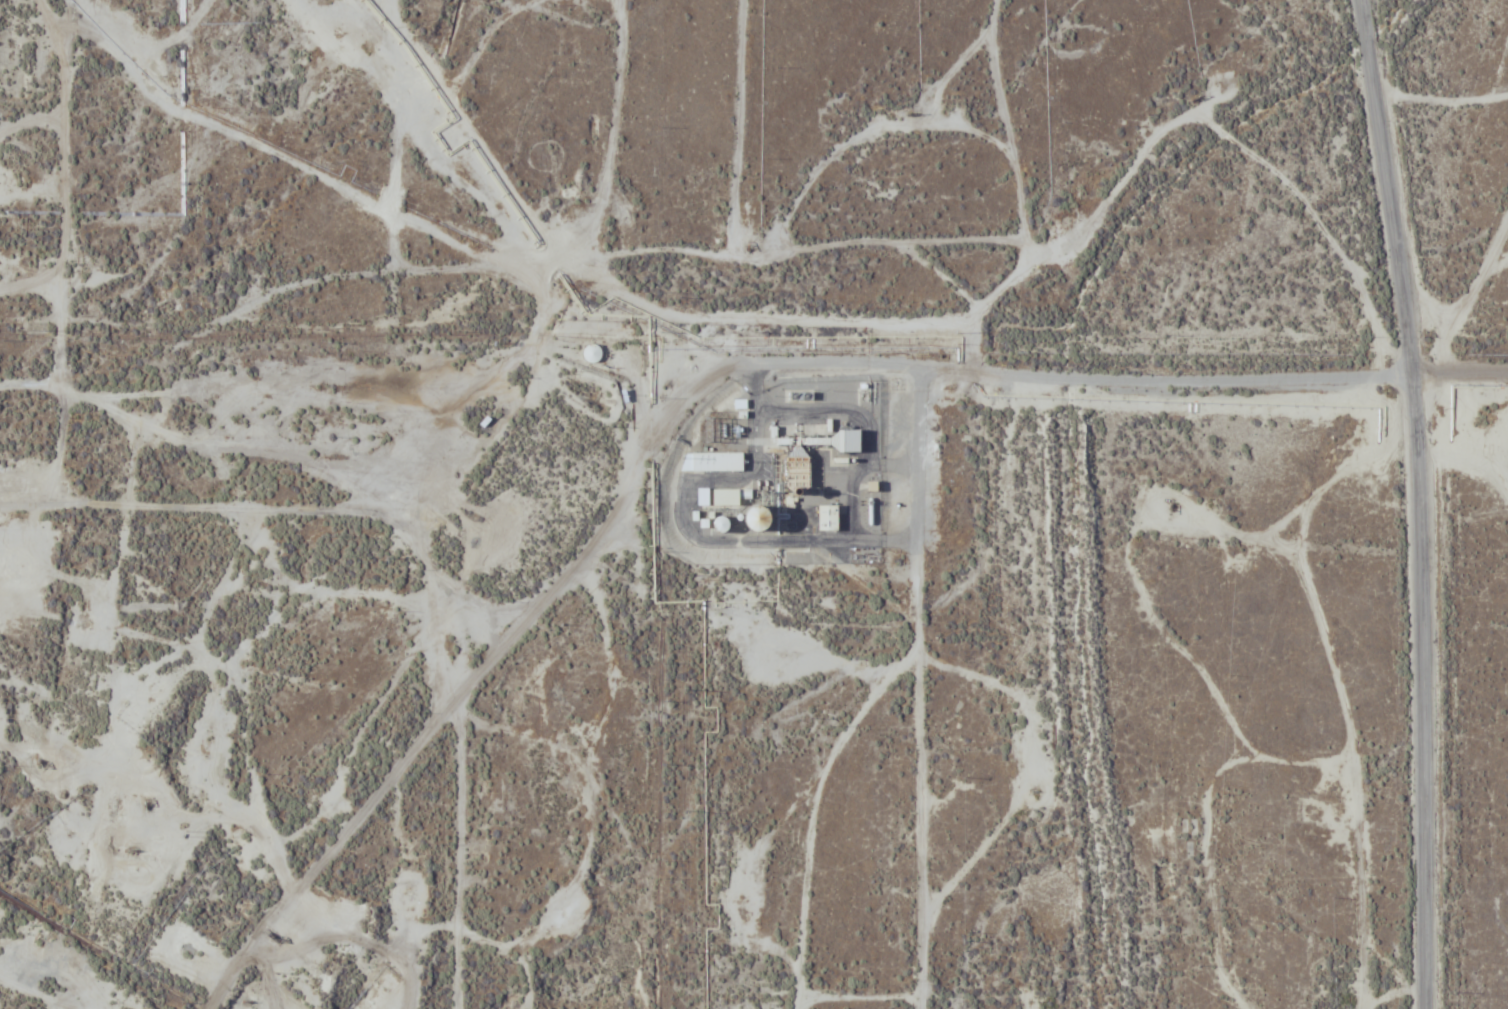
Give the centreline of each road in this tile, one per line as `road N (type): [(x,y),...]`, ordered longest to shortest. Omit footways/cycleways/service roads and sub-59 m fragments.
road 1 (residential): [(1507,371),(1165,385),(847,366),(761,373),(728,386),(659,477),(413,753),(217,1008)]
road 2 (residential): [(1427,1008),(1420,479),(1362,0)]
road 3 (residential): [(551,598),(487,595),(439,559),(451,516),(542,378),(559,332),(558,302),(538,276),(402,211),(400,121),(384,84),(399,36),(396,0)]
road 4 (residential): [(538,276),(664,251),(760,263),(837,245),(1004,240),(1018,233),(1027,208),(998,81),(999,0)]
road 5 (residential): [(1377,378),(1311,490),(1301,537),(1362,781),(1362,1008)]
road 6 (residential): [(923,369),(923,1008)]
road 7 (residential): [(364,515),(412,552),(434,588),(463,730),(460,1008)]
road 8 (residential): [(71,0),(67,143),(78,242),(65,329),(62,510)]
road 9 (residential): [(451,516),(0,511)]
road 10 (residential): [(1507,217),(1461,299),(1406,325)]
road 11 (residential): [(1433,374),(1507,491)]

